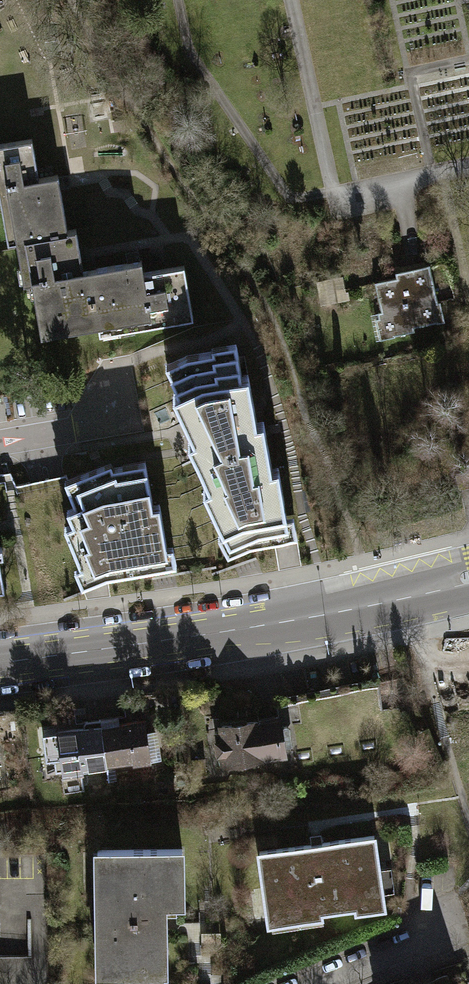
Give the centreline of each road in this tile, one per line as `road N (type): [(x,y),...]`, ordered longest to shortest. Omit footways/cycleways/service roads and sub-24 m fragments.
road 1 (secondary): [(0,658),(336,610),(468,578)]
road 2 (residential): [(313,983),(445,928)]

